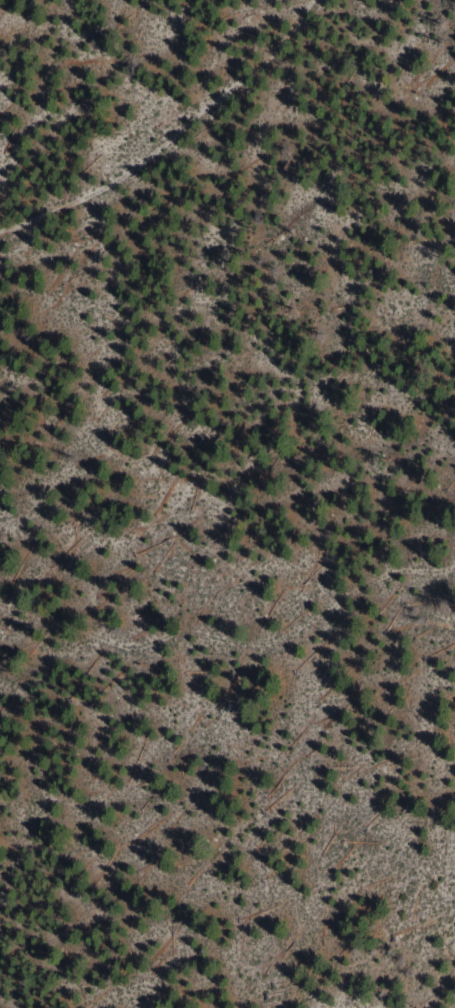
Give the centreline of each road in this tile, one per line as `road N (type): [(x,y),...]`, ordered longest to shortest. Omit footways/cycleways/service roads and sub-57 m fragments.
road 1 (track): [(0,237),(138,167),(263,62),(314,0)]

